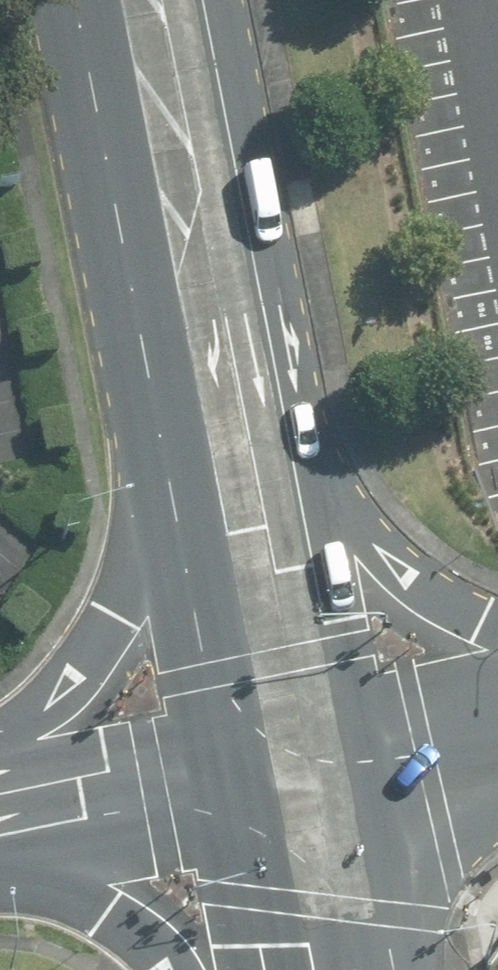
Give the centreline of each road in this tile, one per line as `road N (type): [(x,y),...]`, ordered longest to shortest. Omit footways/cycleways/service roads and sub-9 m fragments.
road 1 (primary): [(0,730),(26,716),(83,651),(113,605),(147,515),(170,387),(185,205)]
road 2 (primary): [(185,205),(283,771)]
road 3 (primary): [(185,205),(289,411),(358,527),(443,595),(497,617)]
road 4 (tertiary): [(283,771),(0,823)]
road 5 (secondary): [(497,730),(283,771)]
road 6 (primary): [(144,0),(185,205)]
road 7 (primary): [(283,771),(321,969)]
road 8 (primary): [(173,969),(142,927),(85,902),(0,885)]

